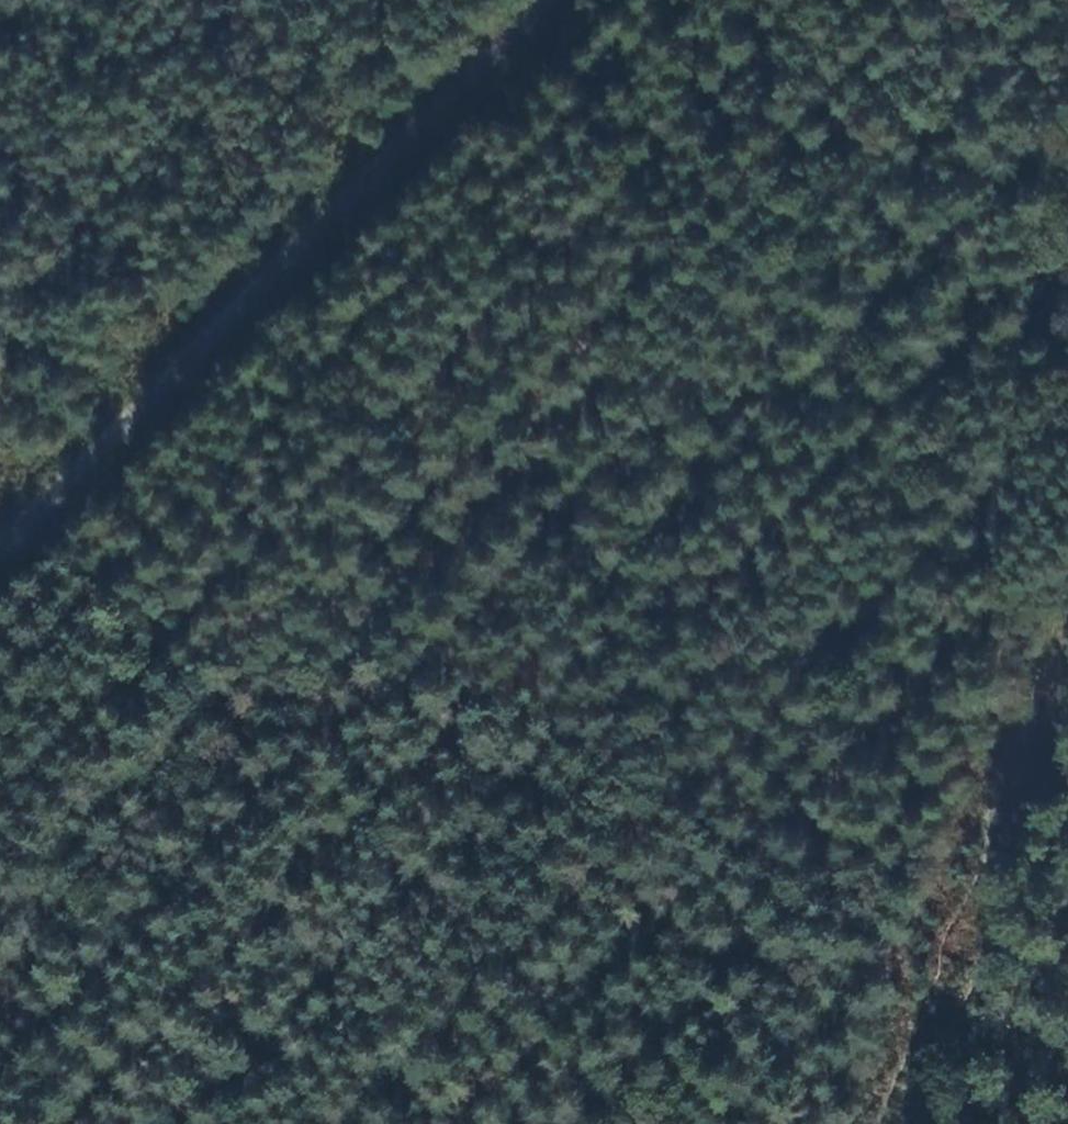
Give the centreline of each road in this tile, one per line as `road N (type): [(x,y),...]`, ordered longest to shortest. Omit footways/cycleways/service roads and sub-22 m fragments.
road 1 (track): [(0,556),(551,0)]

